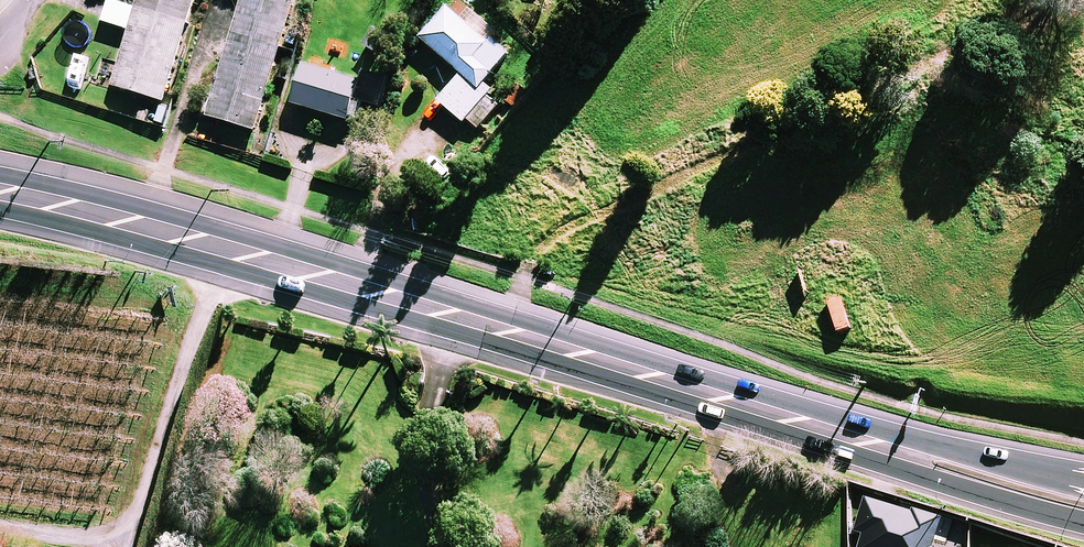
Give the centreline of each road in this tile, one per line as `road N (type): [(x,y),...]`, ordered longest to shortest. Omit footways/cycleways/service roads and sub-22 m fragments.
road 1 (trunk): [(889,448),(107,207),(0,186)]
road 2 (track): [(232,244),(178,380),(129,546)]
road 3 (trunk): [(1083,521),(976,488),(889,448)]
road 4 (trunk): [(889,448),(1083,482)]

